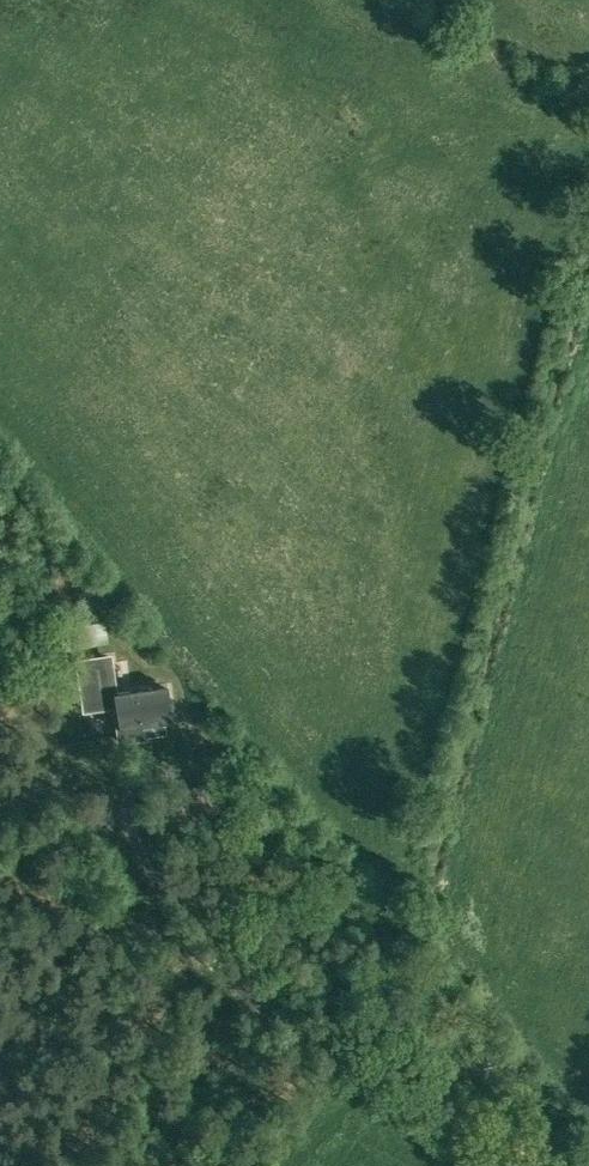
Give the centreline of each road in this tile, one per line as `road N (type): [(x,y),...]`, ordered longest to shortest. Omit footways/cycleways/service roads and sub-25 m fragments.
road 1 (track): [(520,1165),(285,1028),(247,996),(221,970),(183,896),(133,844),(147,789)]

